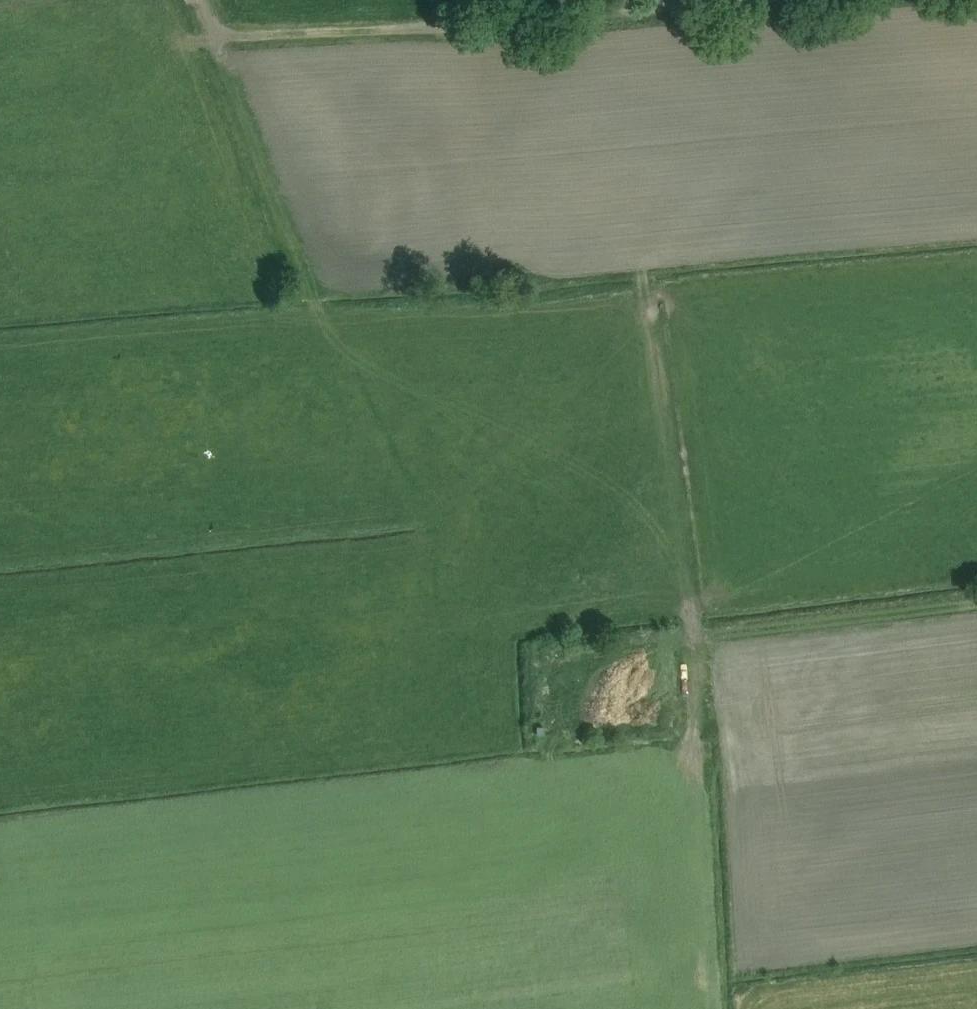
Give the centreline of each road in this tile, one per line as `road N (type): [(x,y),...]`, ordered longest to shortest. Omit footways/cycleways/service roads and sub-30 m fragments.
road 1 (track): [(976,603),(798,622),(727,650),(696,707),(683,766)]
road 2 (track): [(739,0),(465,25)]

